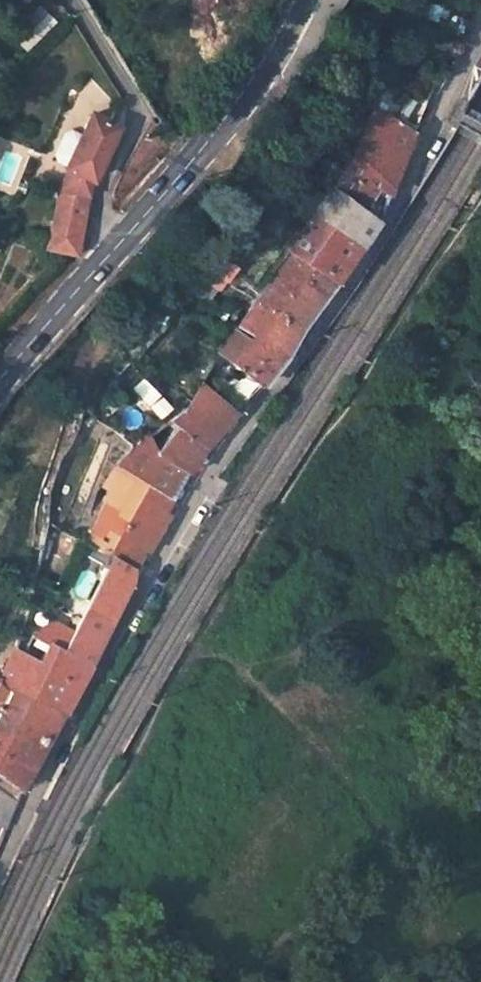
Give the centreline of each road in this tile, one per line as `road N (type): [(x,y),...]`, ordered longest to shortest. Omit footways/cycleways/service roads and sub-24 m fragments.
road 1 (residential): [(480,25),(365,254),(148,579),(0,876)]
road 2 (secondary): [(295,0),(219,129),(117,247)]
road 3 (unclassified): [(76,0),(140,105),(102,199),(104,234),(117,247)]
road 4 (secondary): [(117,247),(0,380)]

